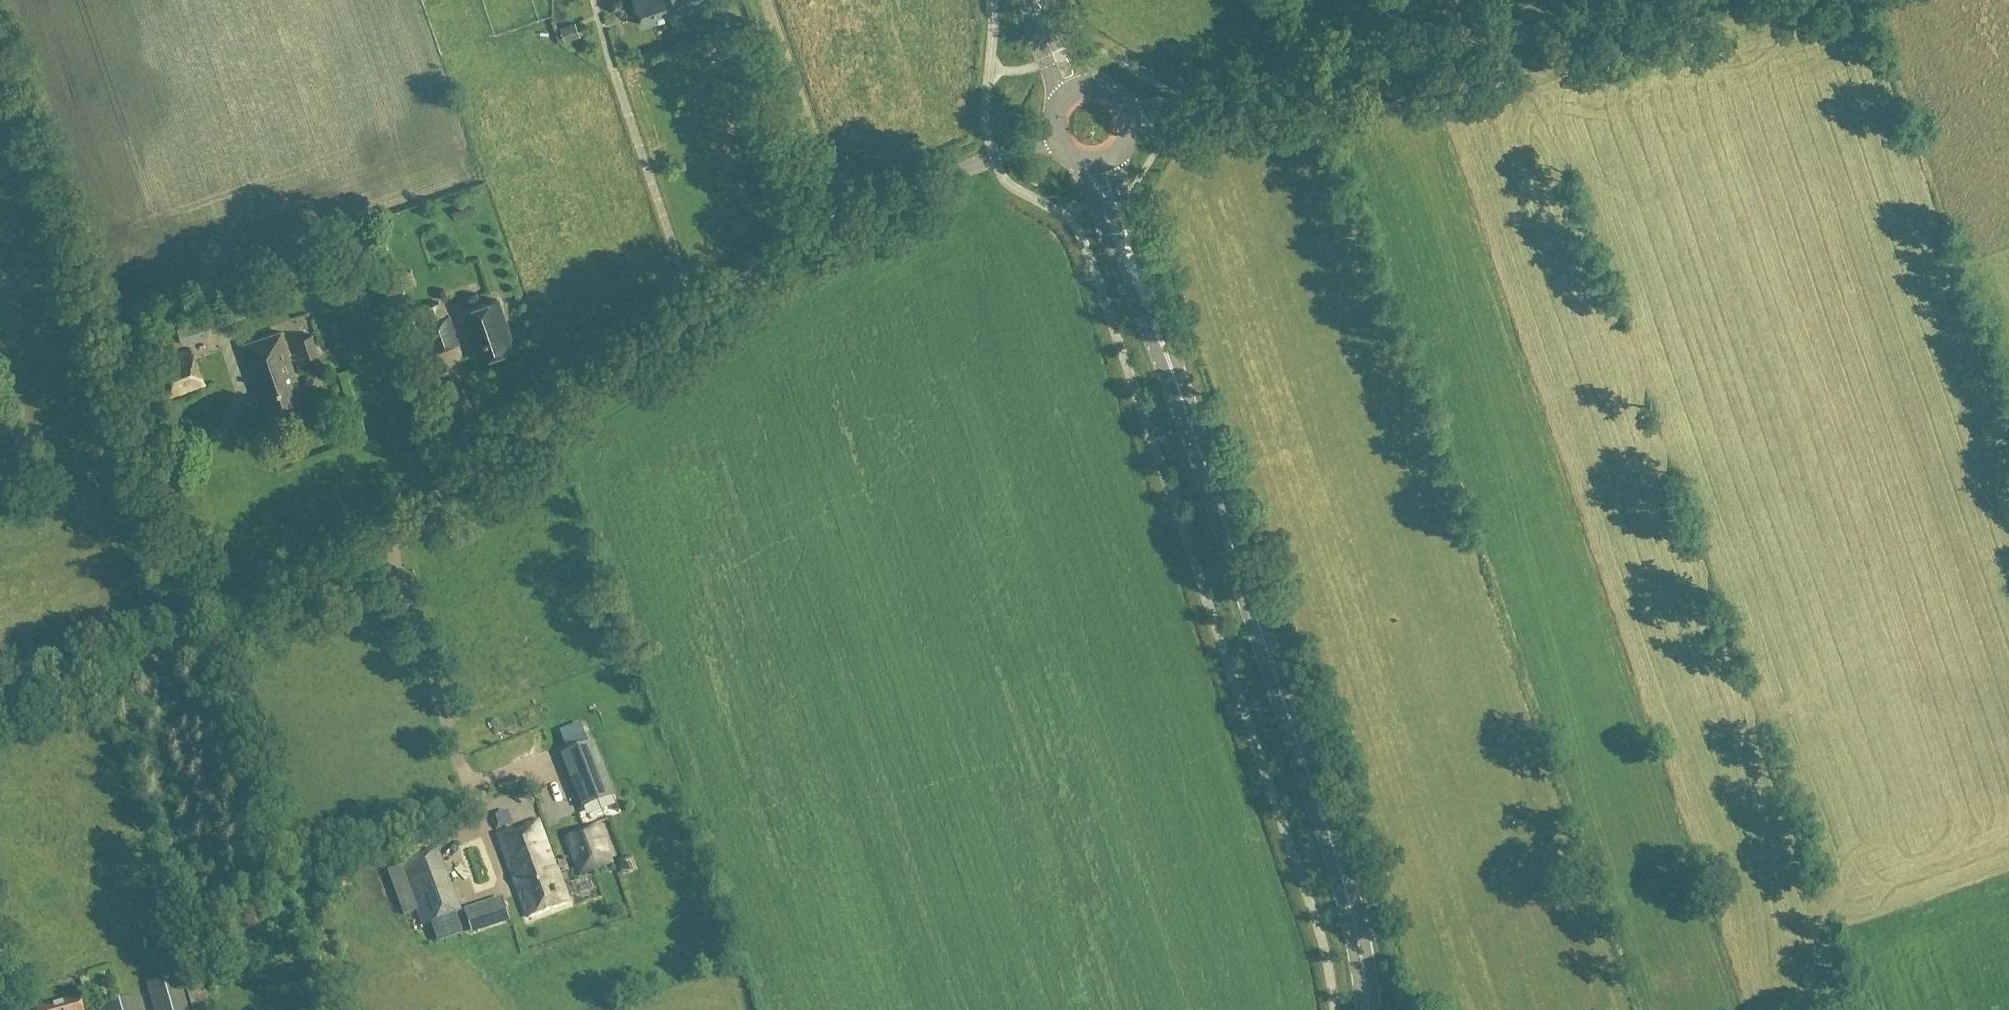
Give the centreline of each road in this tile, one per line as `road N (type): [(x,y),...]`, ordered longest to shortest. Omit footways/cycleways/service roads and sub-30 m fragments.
road 1 (unclassified): [(0,698),(220,627),(710,286),(839,222),(1051,142)]
road 2 (tertiary): [(1367,1009),(1310,772),(1096,169)]
road 3 (unclassified): [(1131,120),(1648,0)]

